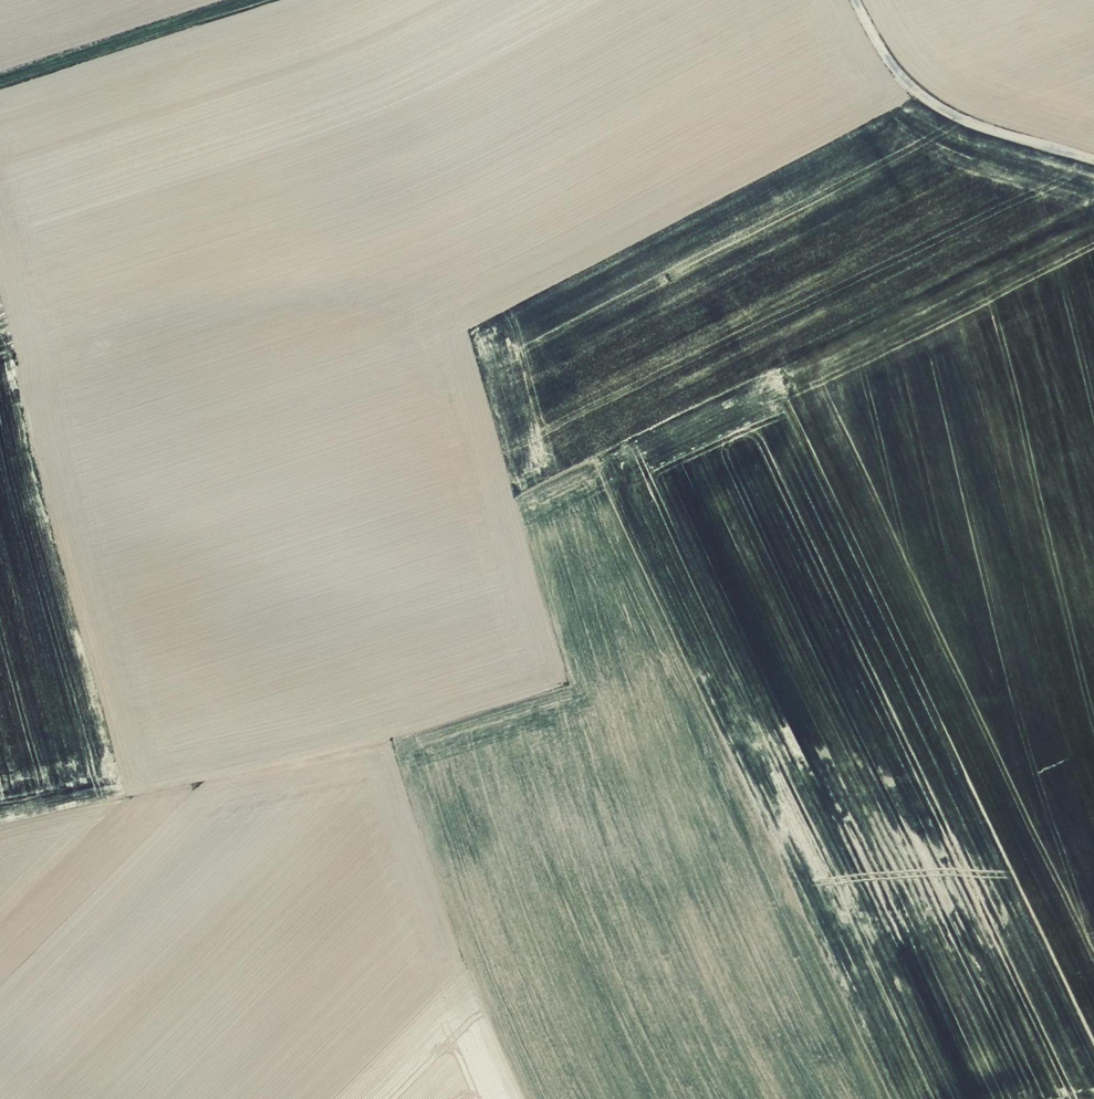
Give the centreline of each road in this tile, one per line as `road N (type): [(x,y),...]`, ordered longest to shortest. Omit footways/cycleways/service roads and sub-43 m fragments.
road 1 (track): [(854,0),(898,82),(923,101),(1093,164)]
road 2 (track): [(0,82),(258,0)]

